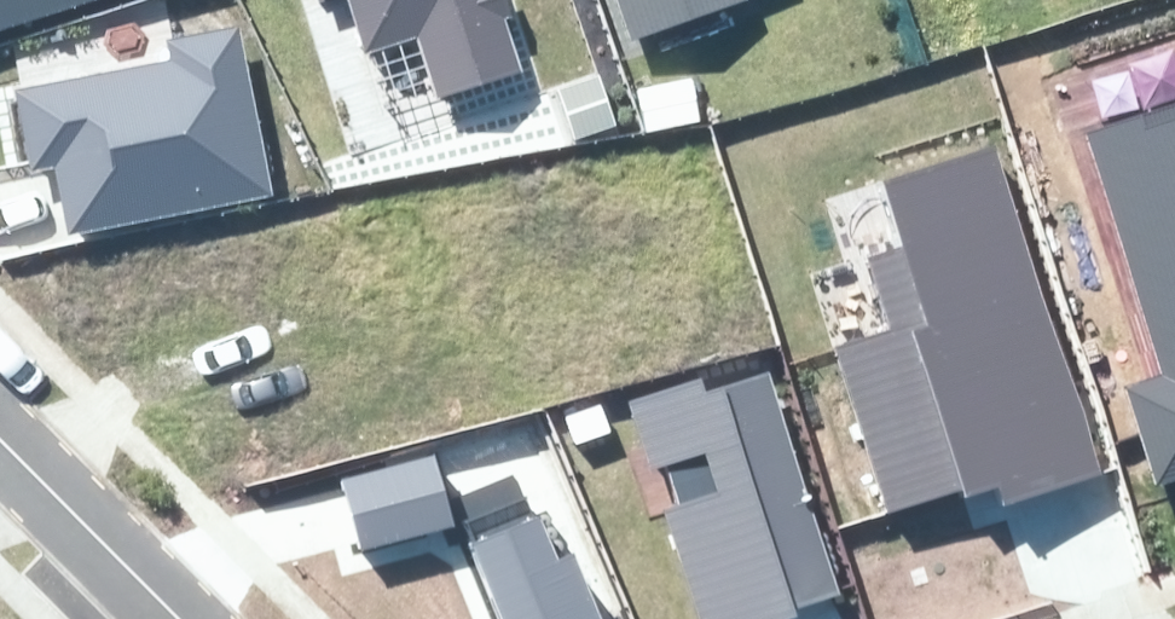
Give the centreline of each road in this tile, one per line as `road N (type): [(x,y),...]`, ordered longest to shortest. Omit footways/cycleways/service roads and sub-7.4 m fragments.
road 1 (residential): [(0,433),(182,618)]

